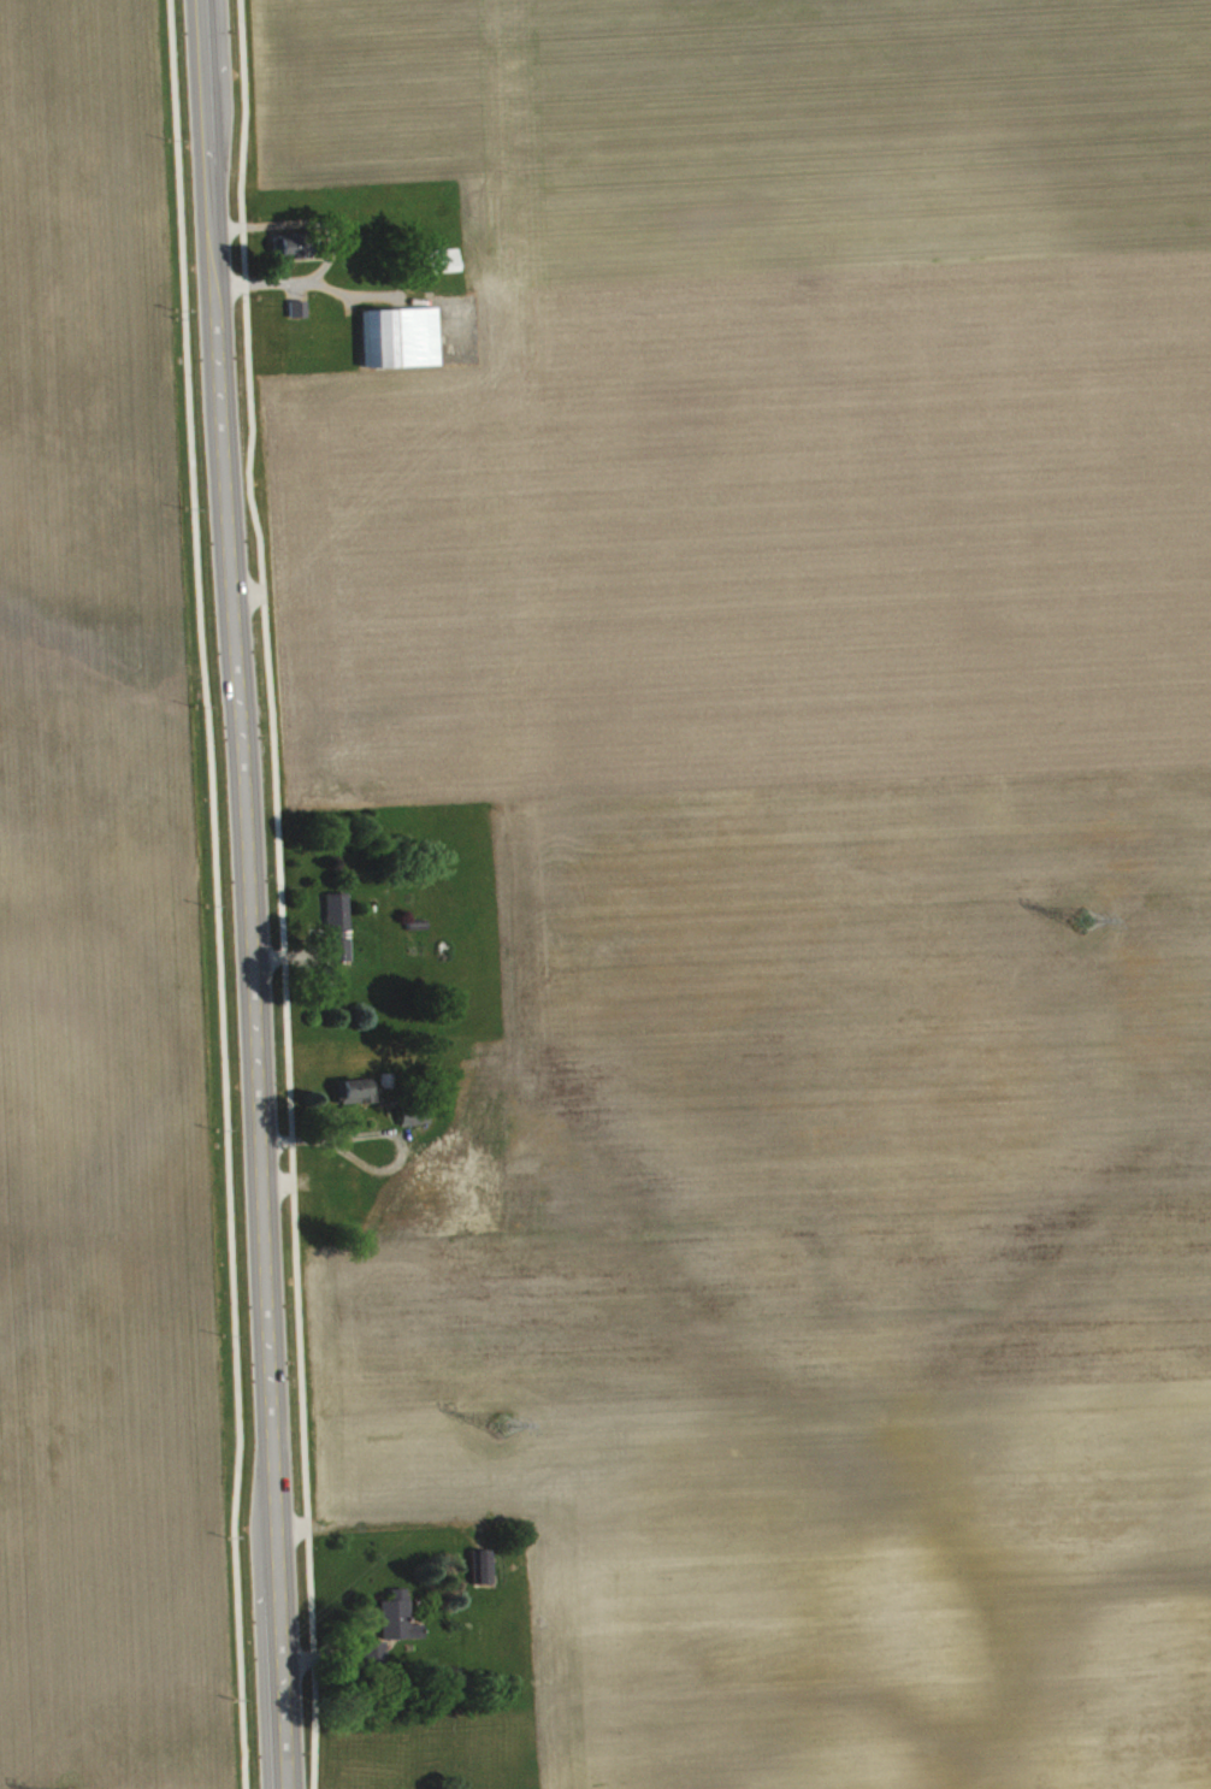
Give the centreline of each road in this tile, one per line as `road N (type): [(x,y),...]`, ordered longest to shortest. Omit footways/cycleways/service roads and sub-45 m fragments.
road 1 (secondary): [(285,1788),(199,0)]

